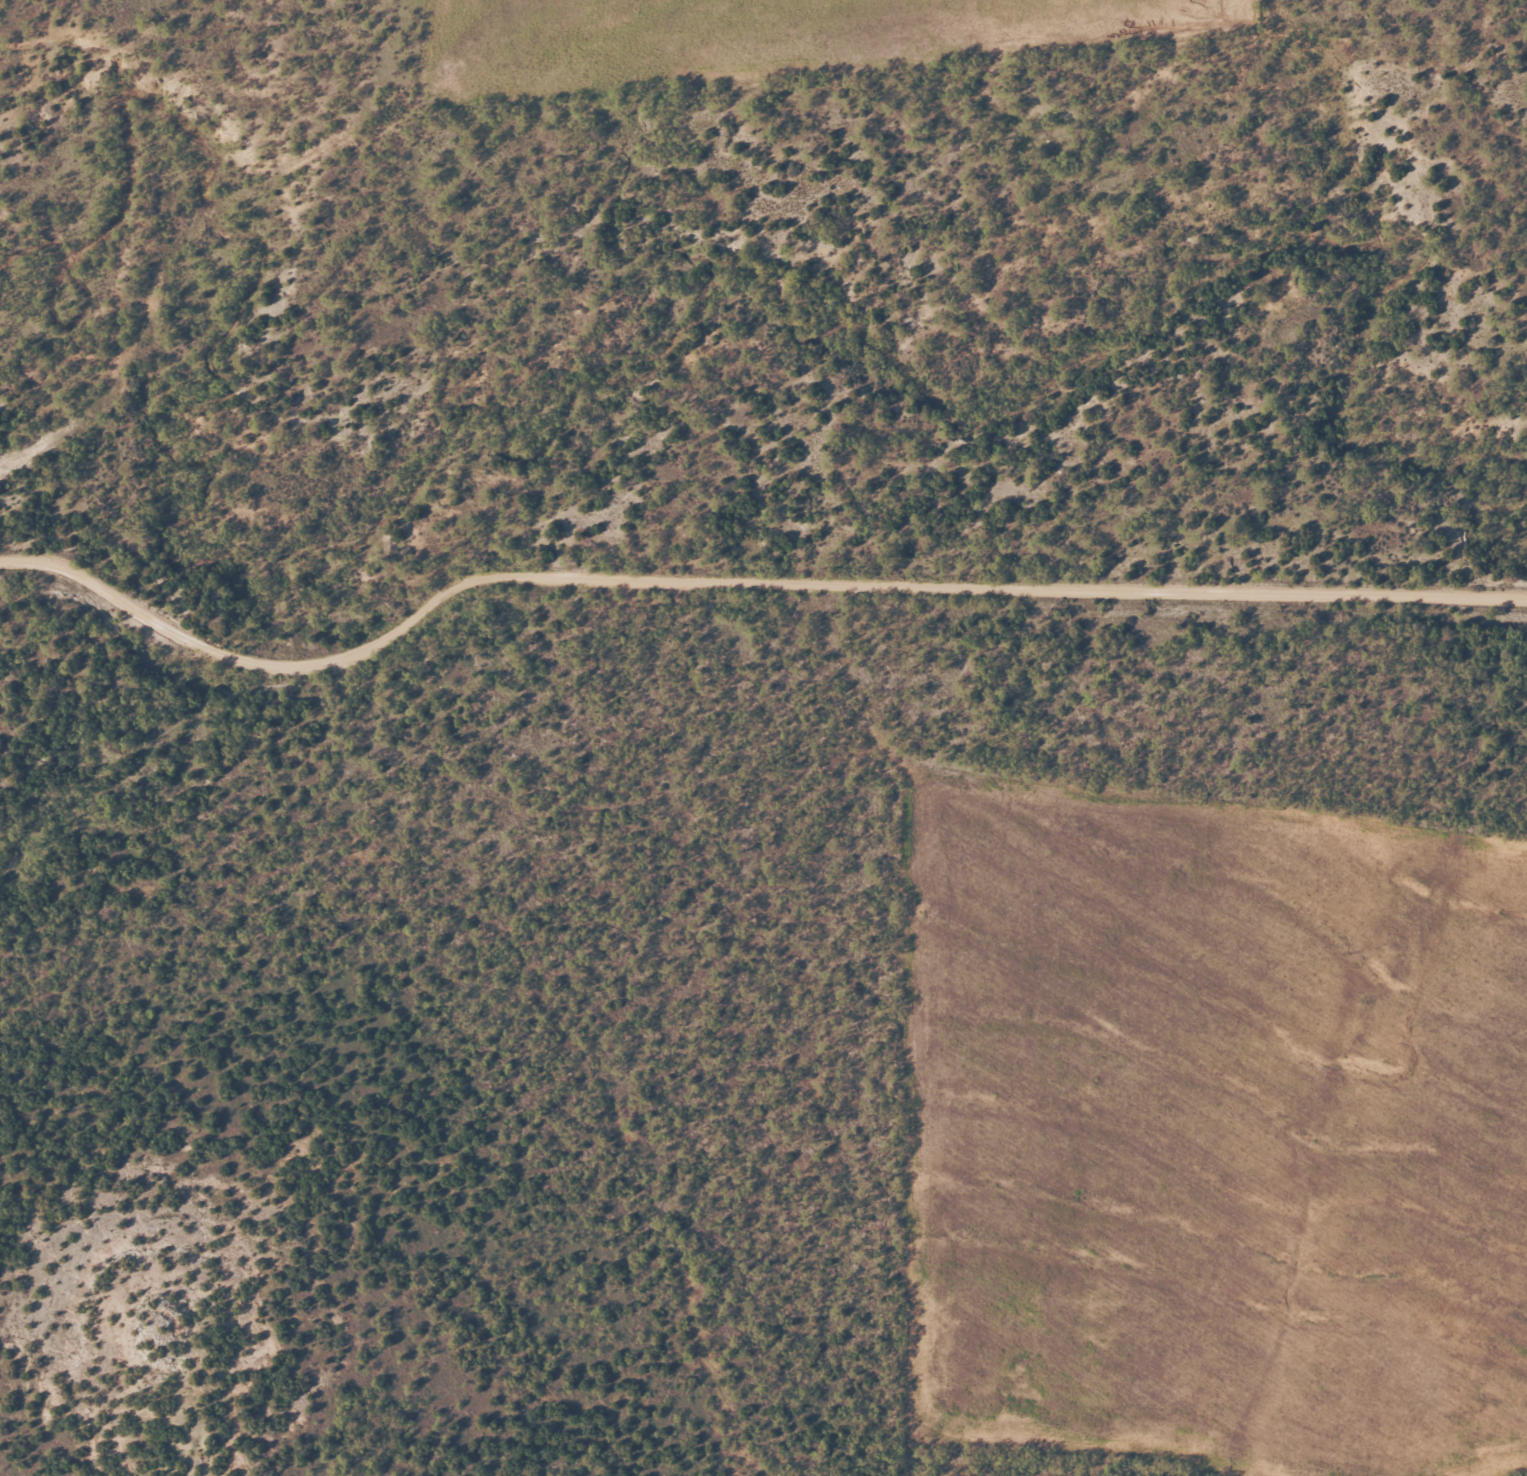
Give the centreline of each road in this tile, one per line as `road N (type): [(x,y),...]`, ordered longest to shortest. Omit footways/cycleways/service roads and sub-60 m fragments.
road 1 (residential): [(1526,632),(1390,646),(853,611),(569,621),(325,718),(207,682),(139,622),(52,577),(0,575)]
road 2 (residential): [(799,1475),(650,1110),(604,1044),(609,1023),(538,911),(493,886),(356,865),(143,921),(0,1040)]
road 3 (residential): [(356,865),(325,718)]

